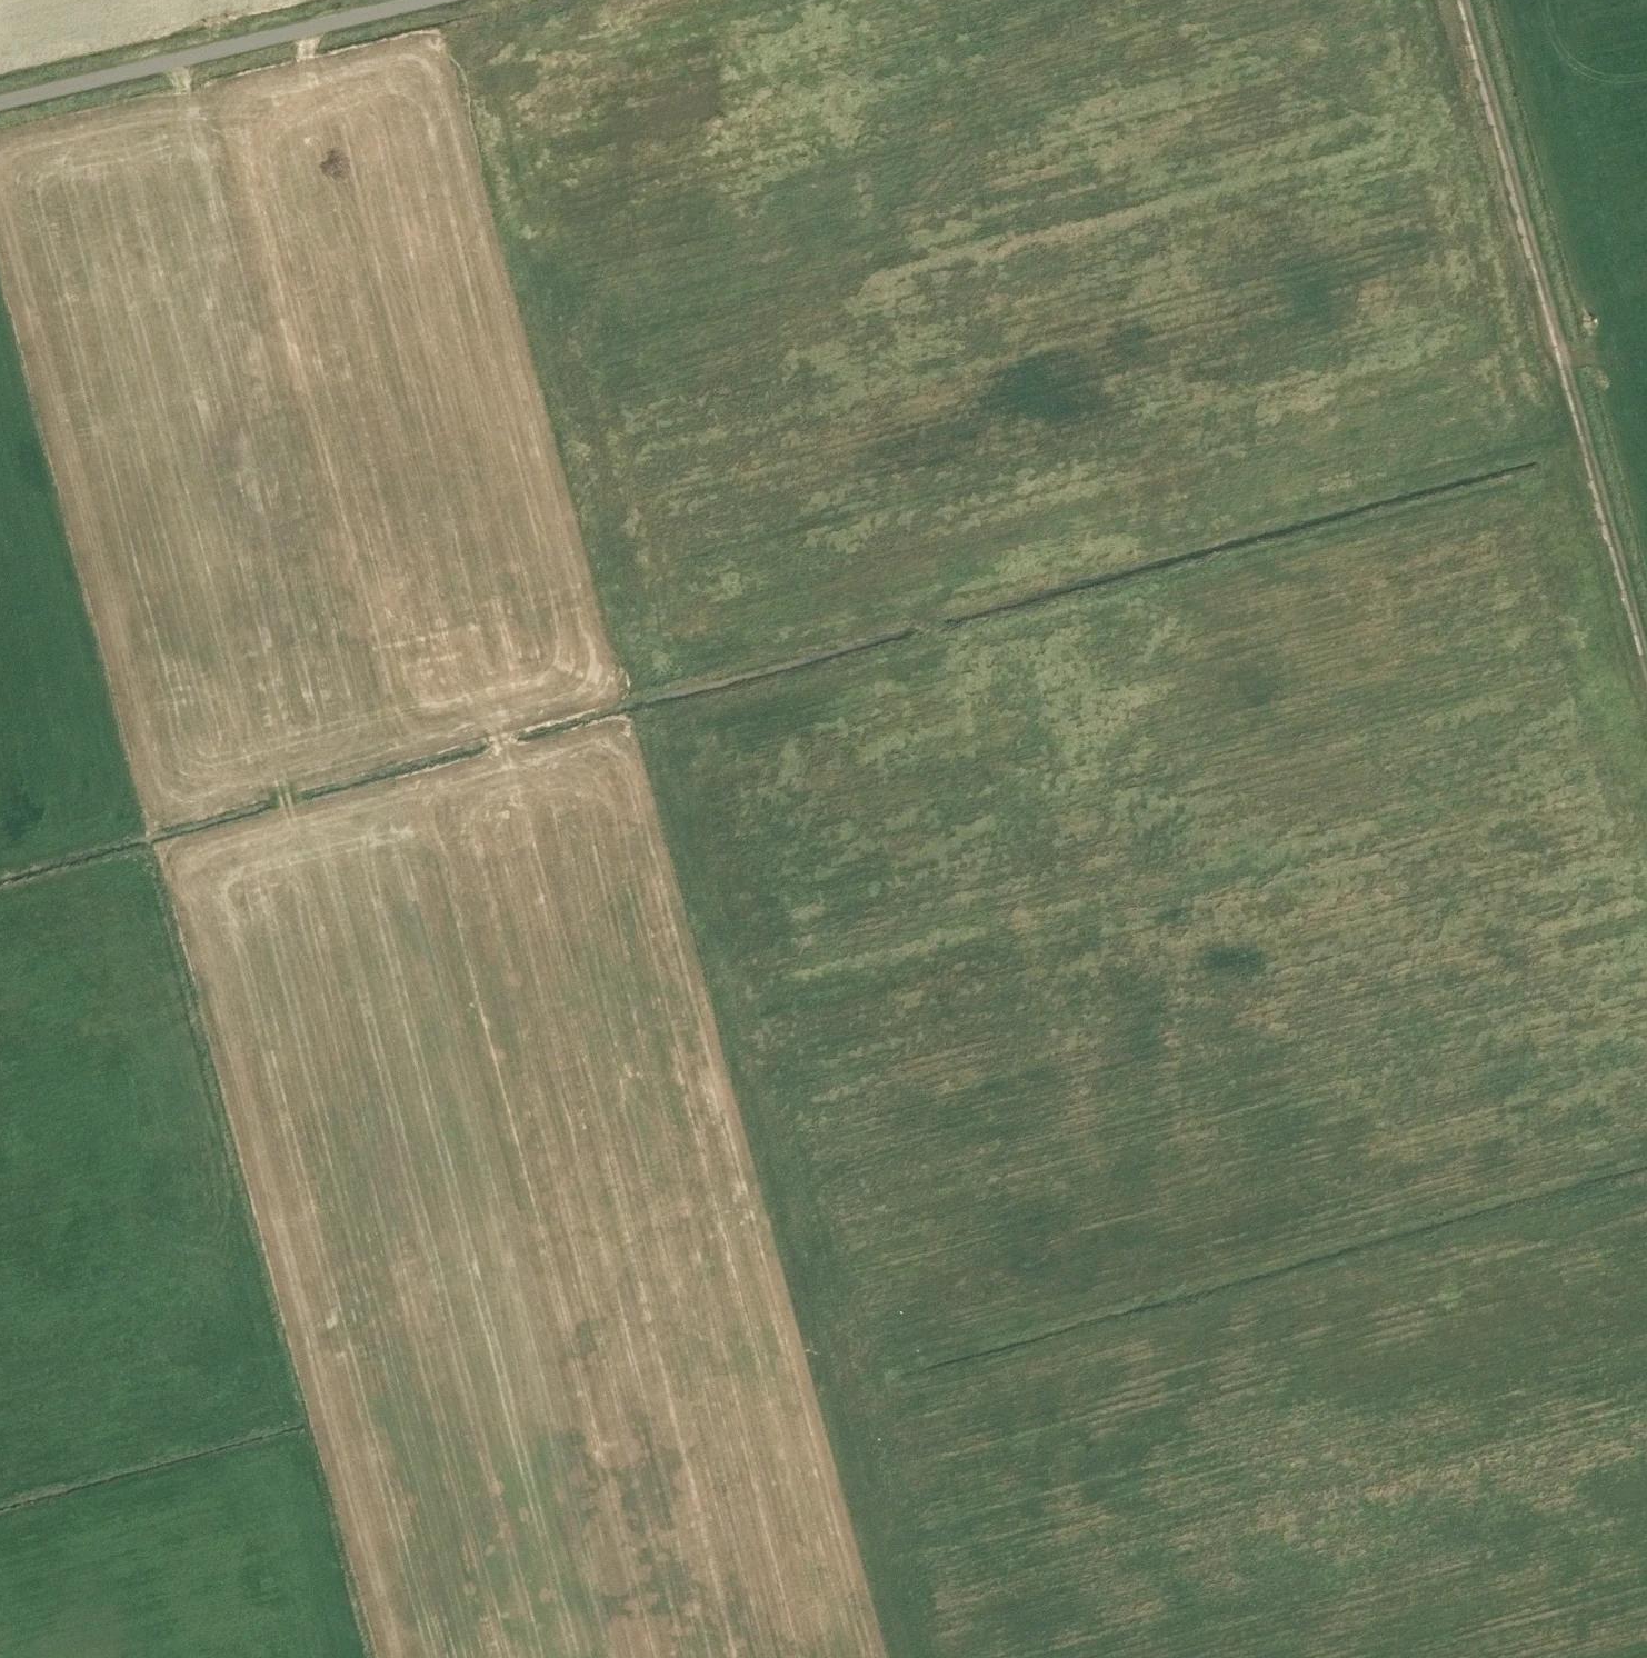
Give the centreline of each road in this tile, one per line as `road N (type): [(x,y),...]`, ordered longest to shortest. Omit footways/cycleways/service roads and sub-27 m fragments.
road 1 (track): [(1466,0),(1646,666)]
road 2 (unclassified): [(0,98),(400,0)]

